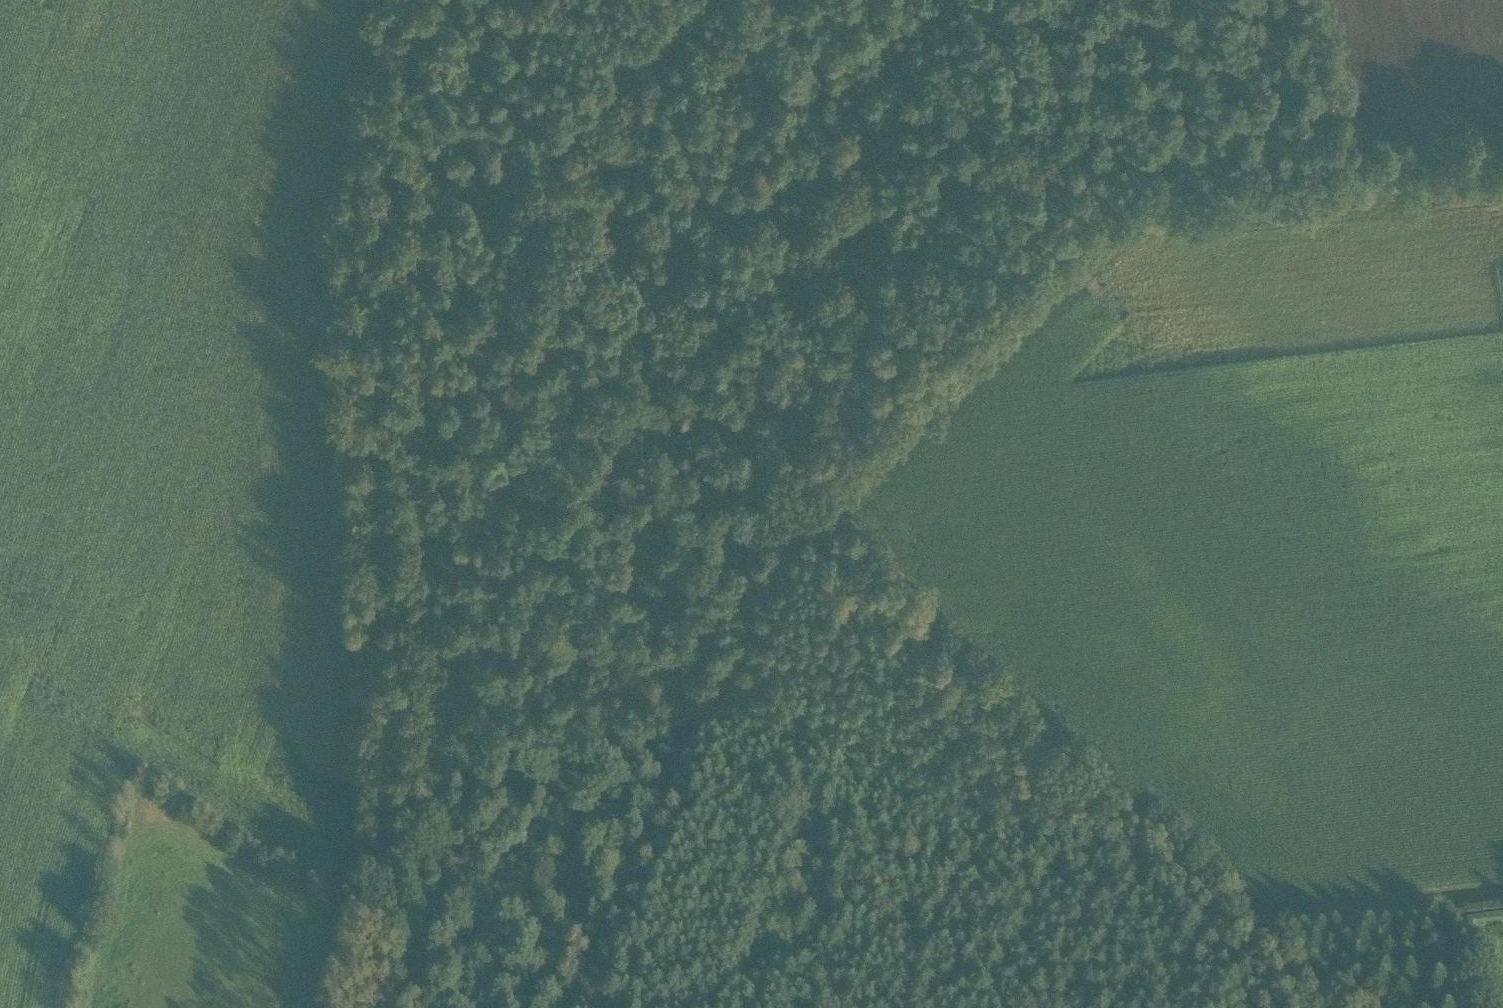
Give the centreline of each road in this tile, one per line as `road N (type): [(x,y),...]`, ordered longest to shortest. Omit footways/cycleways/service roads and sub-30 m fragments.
road 1 (track): [(804,515),(1280,982)]
road 2 (track): [(512,193),(563,271),(700,390),(804,515)]
road 3 (track): [(1228,929),(1502,900)]
road 4 (track): [(512,193),(698,0)]
road 5 (track): [(520,0),(512,193)]

